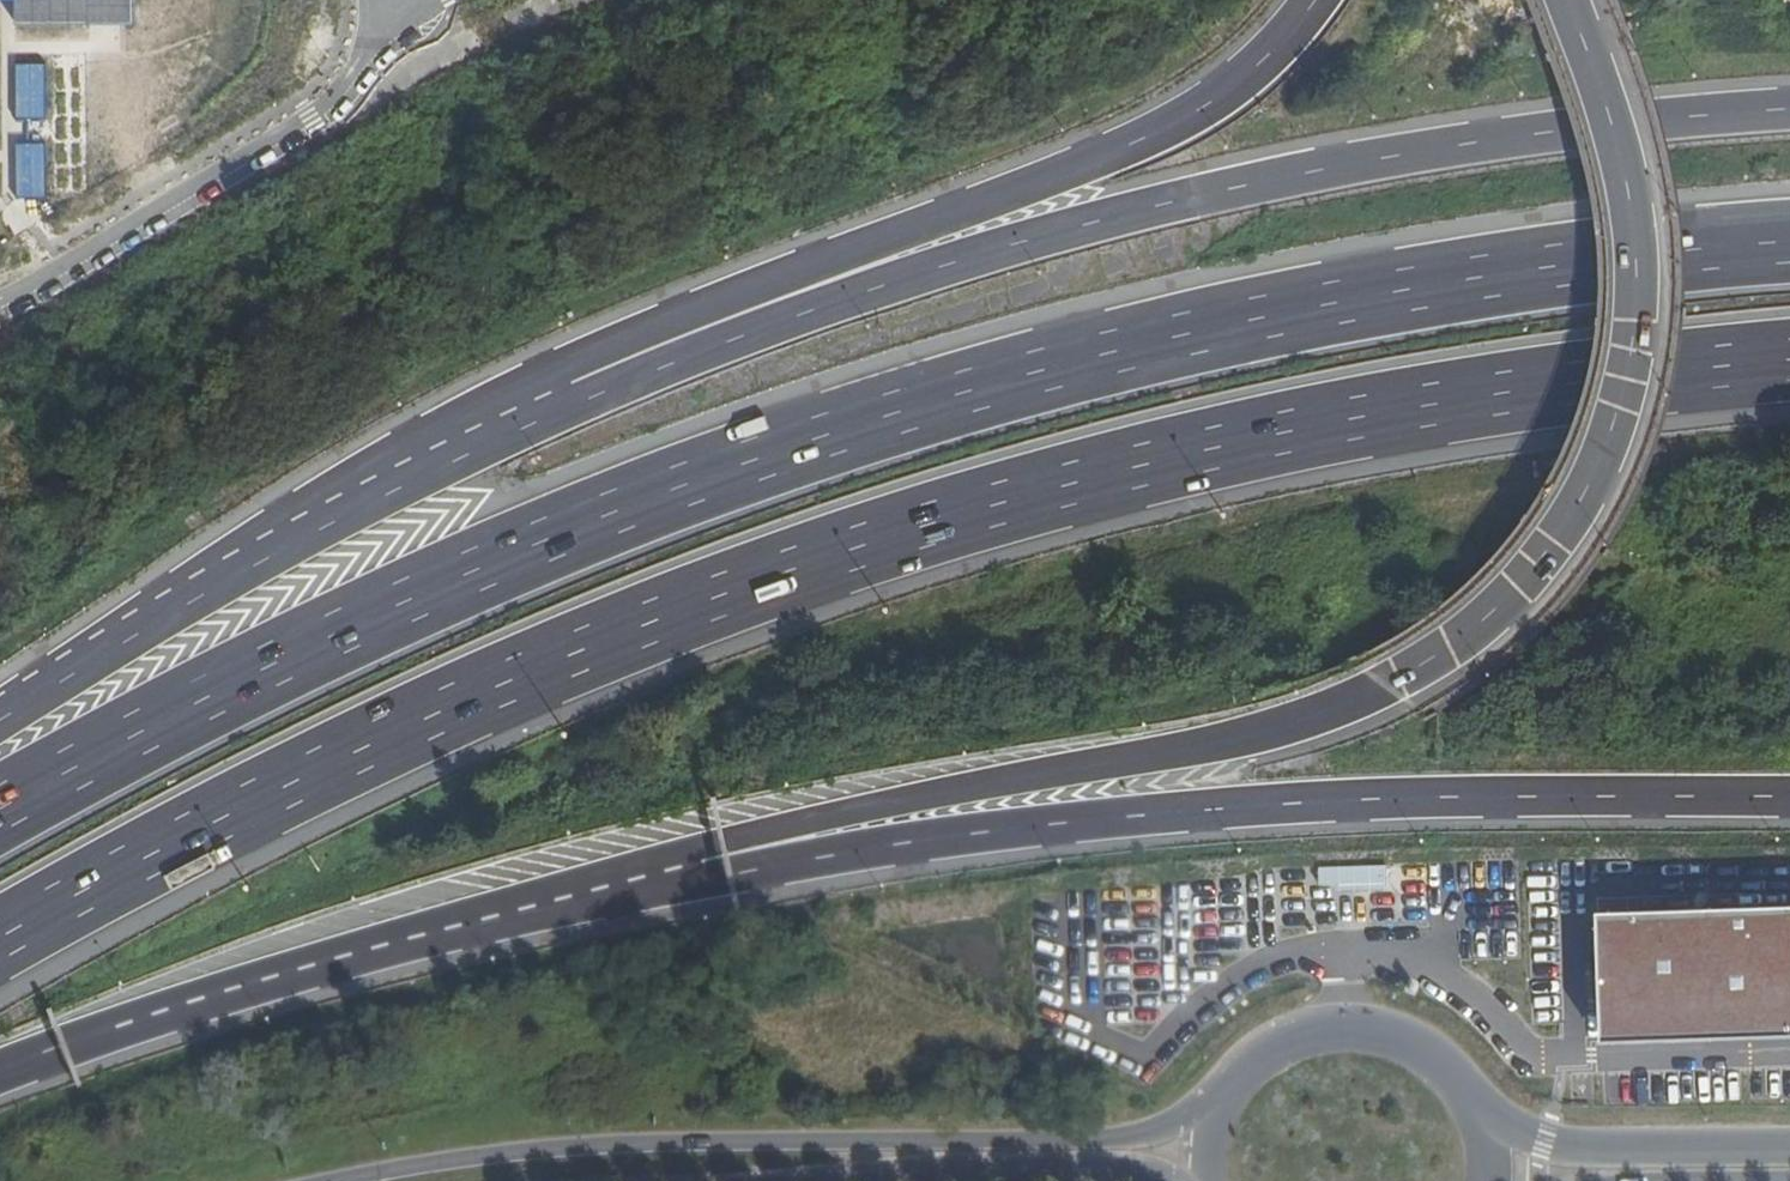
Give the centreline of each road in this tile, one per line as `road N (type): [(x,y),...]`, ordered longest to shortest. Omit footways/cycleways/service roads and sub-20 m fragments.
road 1 (motorway): [(0,945),(100,886),(482,692),(685,607),(951,516),(1276,434),(1662,372),(1789,363)]
road 2 (motorway): [(1789,247),(1533,272),(1230,326),(895,414),(592,523),(144,728),(0,806)]
road 3 (motorway): [(480,915),(823,818),(1288,728),(1383,690),(1465,639),(1535,564),(1585,485),(1617,407),(1632,329),(1637,278),(1621,152),(1568,0)]
road 4 (motorway): [(480,915),(795,860),(1242,810),(1789,802)]
road 5 (motorway): [(1789,109),(1500,137),(1153,205),(781,317),(577,400)]
road 6 (tertiary): [(1223,1091),(1168,1128),(636,1142),(426,1163),(340,1180)]
road 7 (motorway): [(1305,0),(1256,58),(1182,115),(1082,164),(648,327),(577,400)]
road 8 (motorway): [(577,400),(347,512),(0,723)]
road 9 (unclassified): [(447,0),(352,90),(284,138),(0,301)]
road 10 (motorway): [(0,1075),(480,915)]
road 11 (tertiary): [(1789,1146),(1592,1148),(1518,1131),(1477,1104)]
road 12 (tertiary): [(1477,1104),(1452,1069),(1417,1042),(1338,1024),(1289,1035),(1252,1058),(1223,1091)]
road 13 (tertiary): [(979,1180),(1150,1180)]

